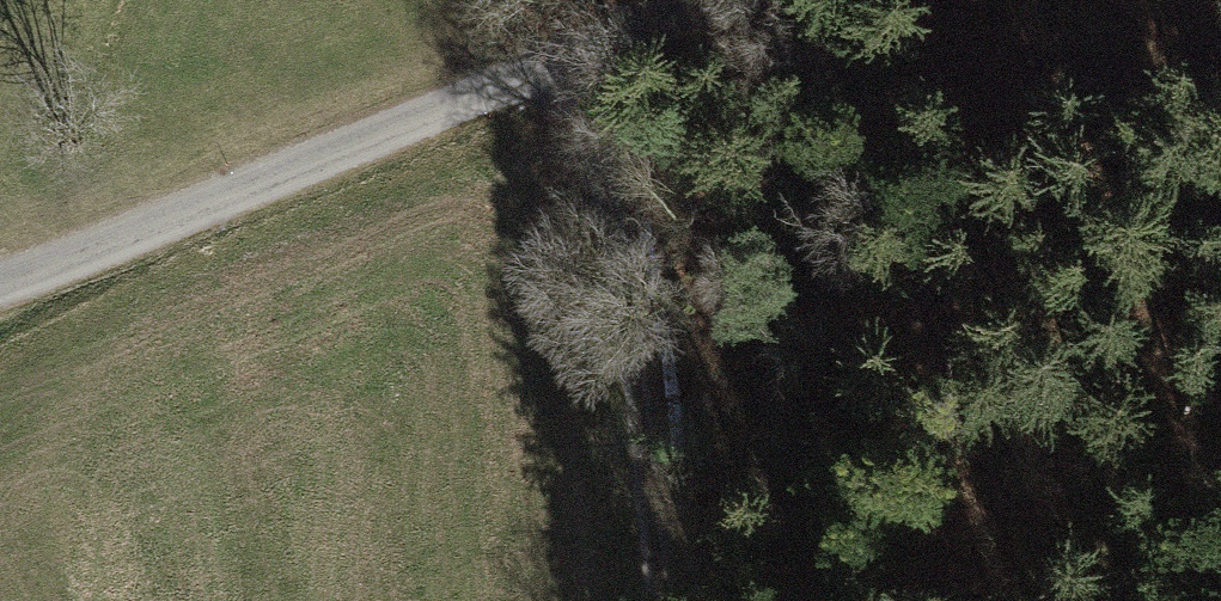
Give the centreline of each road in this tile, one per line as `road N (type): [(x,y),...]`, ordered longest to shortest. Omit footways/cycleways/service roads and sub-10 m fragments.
road 1 (unclassified): [(0,309),(740,0)]
road 2 (track): [(572,70),(629,302),(656,600)]

